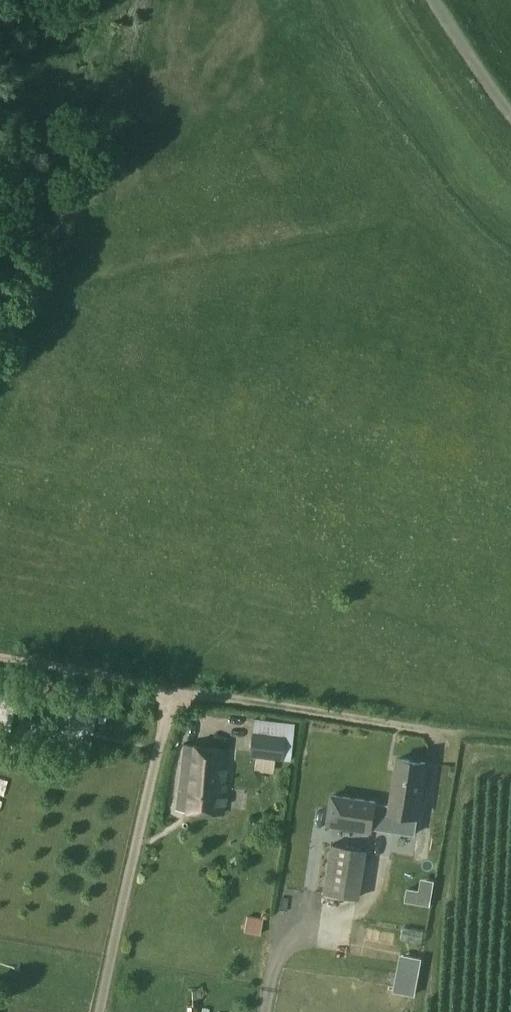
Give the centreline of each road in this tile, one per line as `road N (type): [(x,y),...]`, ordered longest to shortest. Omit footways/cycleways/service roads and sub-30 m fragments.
road 1 (unclassified): [(101,1011),(172,691)]
road 2 (track): [(172,691),(463,733)]
road 3 (track): [(172,691),(0,662)]
road 4 (unclassified): [(510,116),(431,0)]

